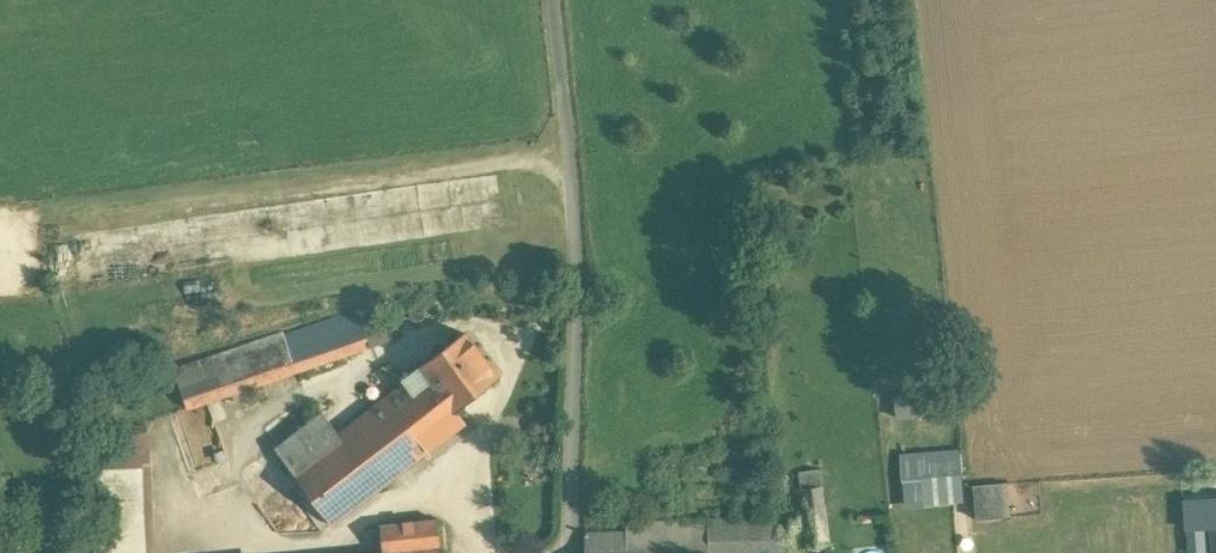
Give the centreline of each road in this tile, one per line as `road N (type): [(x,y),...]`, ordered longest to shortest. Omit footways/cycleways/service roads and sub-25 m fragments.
road 1 (residential): [(573,552),(582,253),(577,161)]
road 2 (track): [(558,0),(577,161)]

